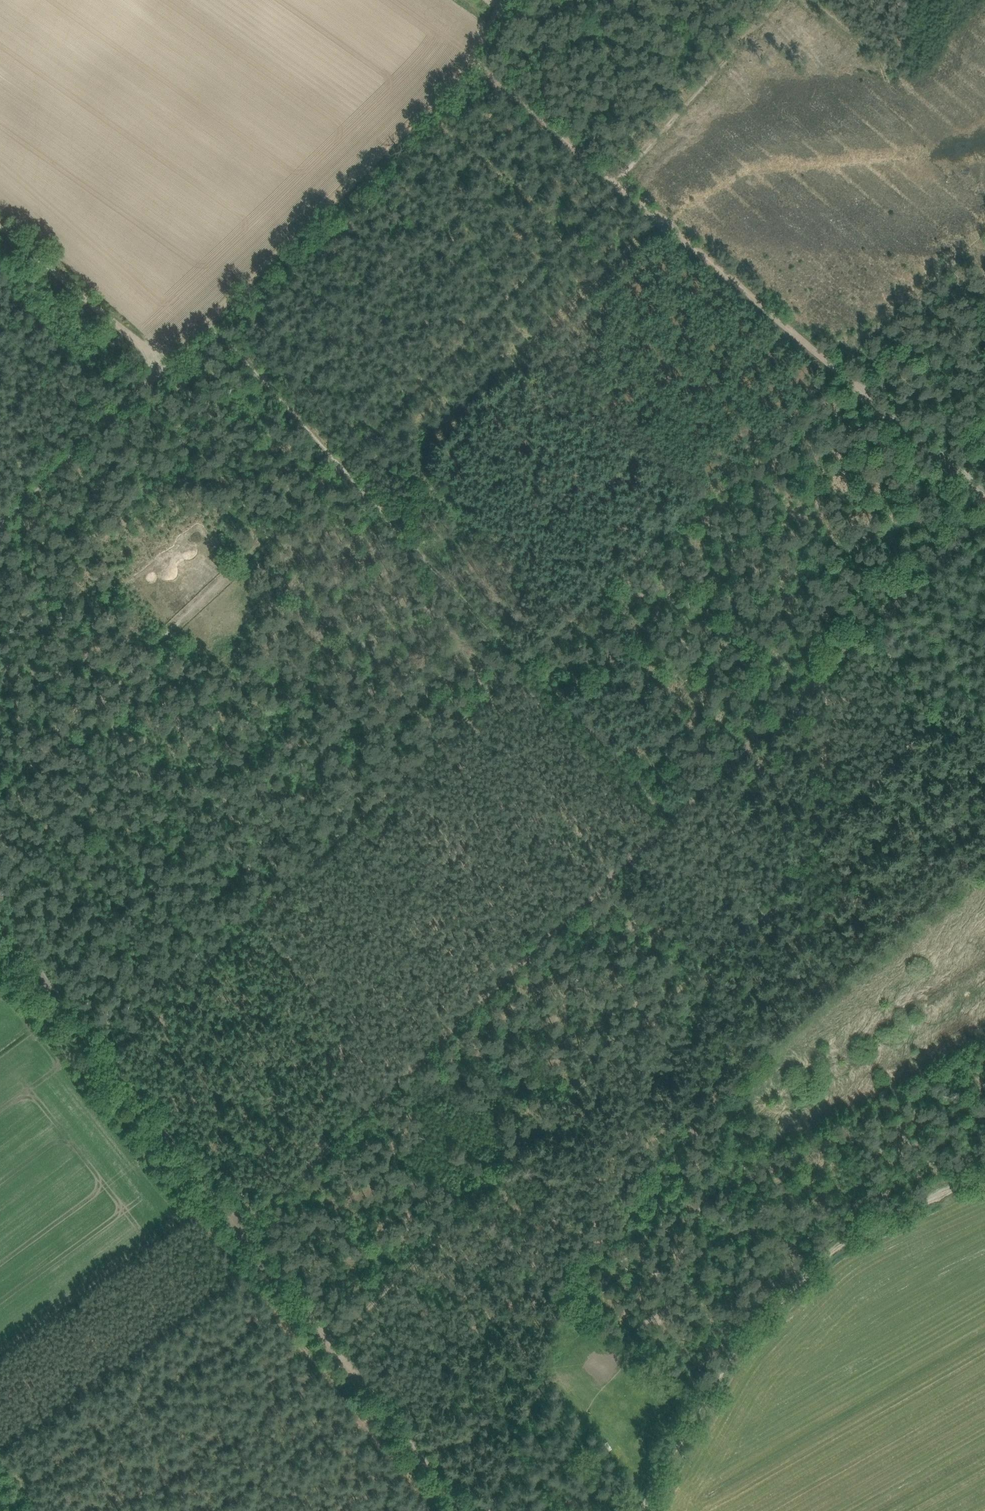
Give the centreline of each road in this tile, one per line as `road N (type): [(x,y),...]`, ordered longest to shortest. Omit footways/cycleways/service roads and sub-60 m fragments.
road 1 (track): [(241,1222),(984,518)]
road 2 (track): [(331,1342),(954,710),(869,629)]
road 3 (track): [(101,1049),(840,369)]
road 4 (track): [(0,919),(465,1510)]
road 5 (track): [(984,492),(625,181),(784,0)]
road 6 (track): [(0,223),(158,357),(175,352),(476,58),(506,0)]
road 7 (track): [(0,967),(439,1510)]
road 8 (track): [(207,322),(342,466),(0,783)]
road 9 (track): [(644,1510),(743,1340),(836,1253),(984,1178)]
road 10 (track): [(342,466),(625,181)]
road 11 (track): [(476,58),(625,181)]

